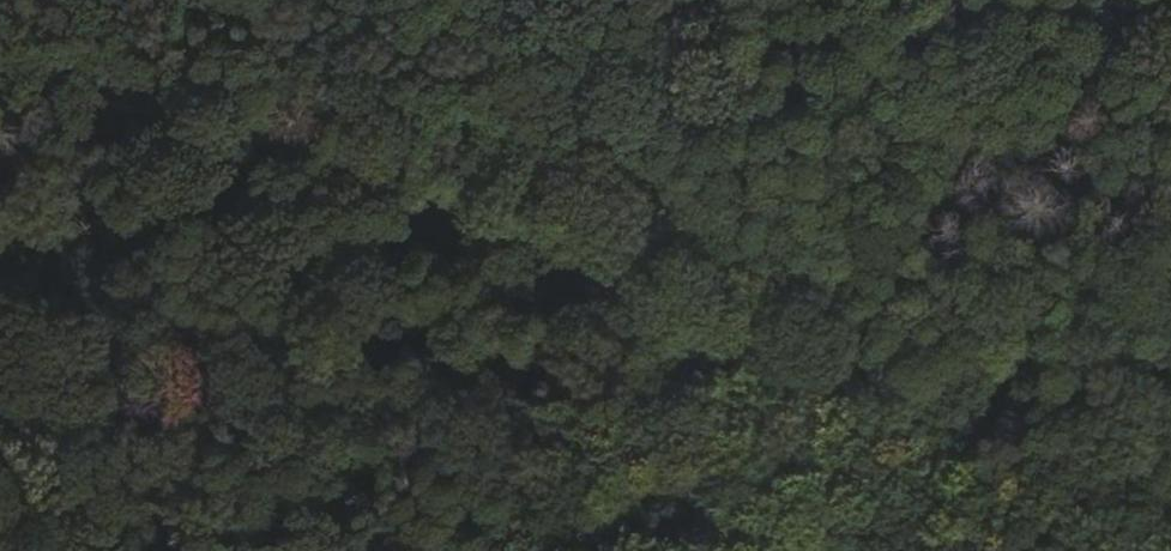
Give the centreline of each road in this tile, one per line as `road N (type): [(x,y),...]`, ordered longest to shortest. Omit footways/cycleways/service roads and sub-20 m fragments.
road 1 (track): [(0,62),(595,270),(1170,489)]
road 2 (track): [(458,550),(595,270),(707,0)]

